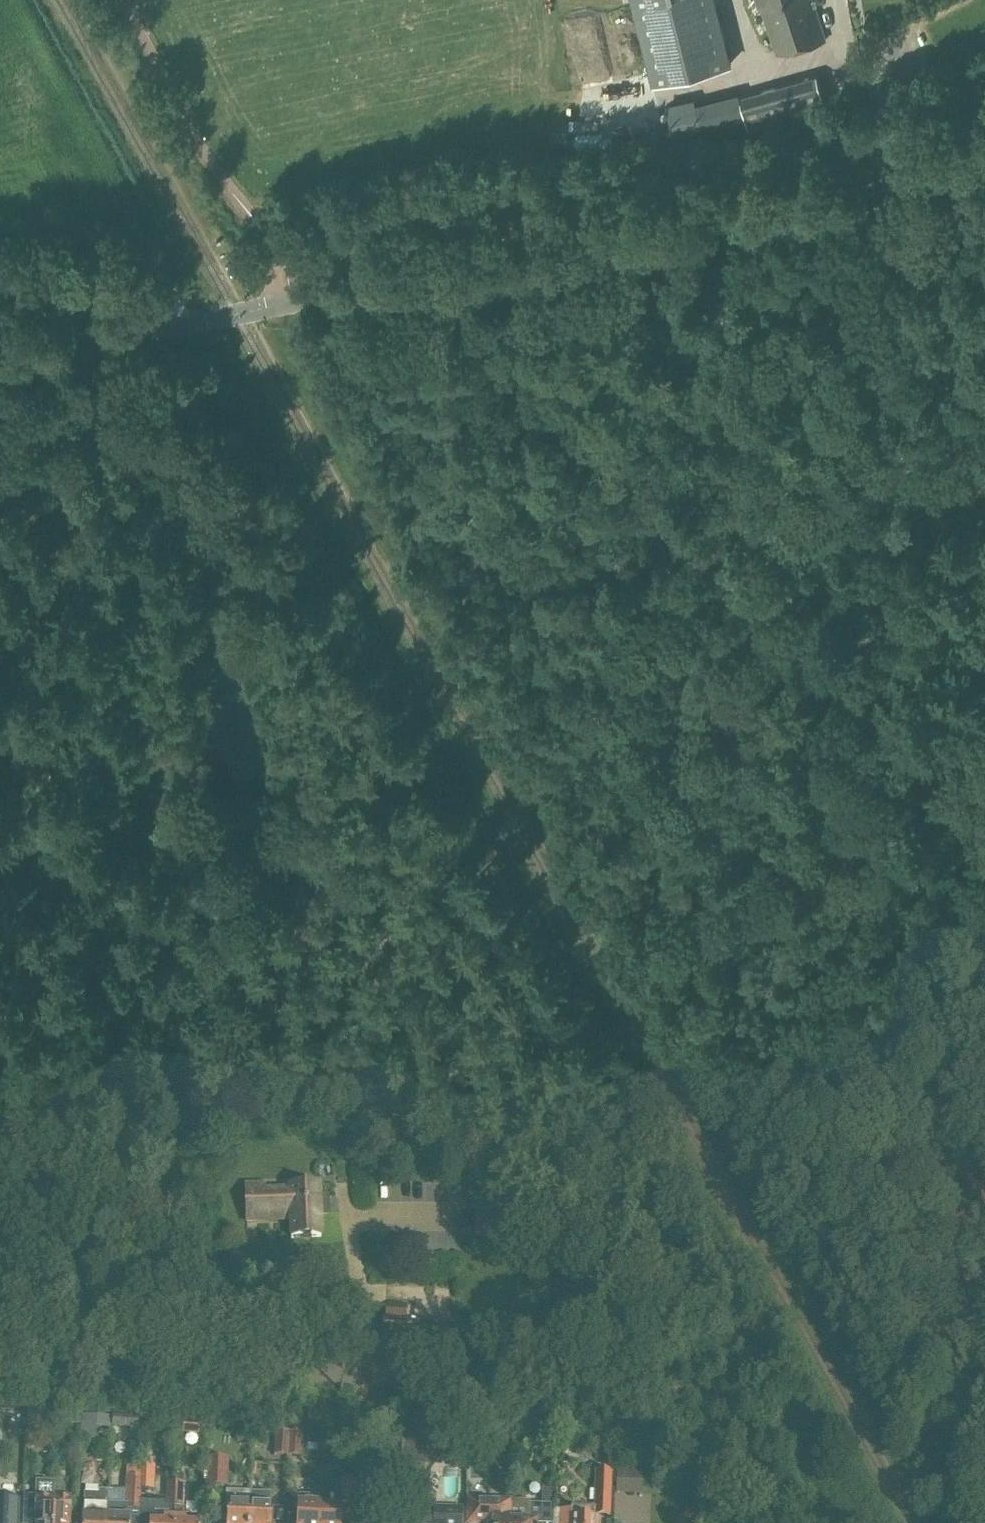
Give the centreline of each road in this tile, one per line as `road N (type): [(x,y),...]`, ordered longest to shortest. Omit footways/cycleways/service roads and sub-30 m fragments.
road 1 (track): [(860,199),(865,251),(751,500),(701,583),(684,647),(659,909),(984,1475)]
road 2 (unclassified): [(0,356),(764,220),(860,199),(984,148)]

